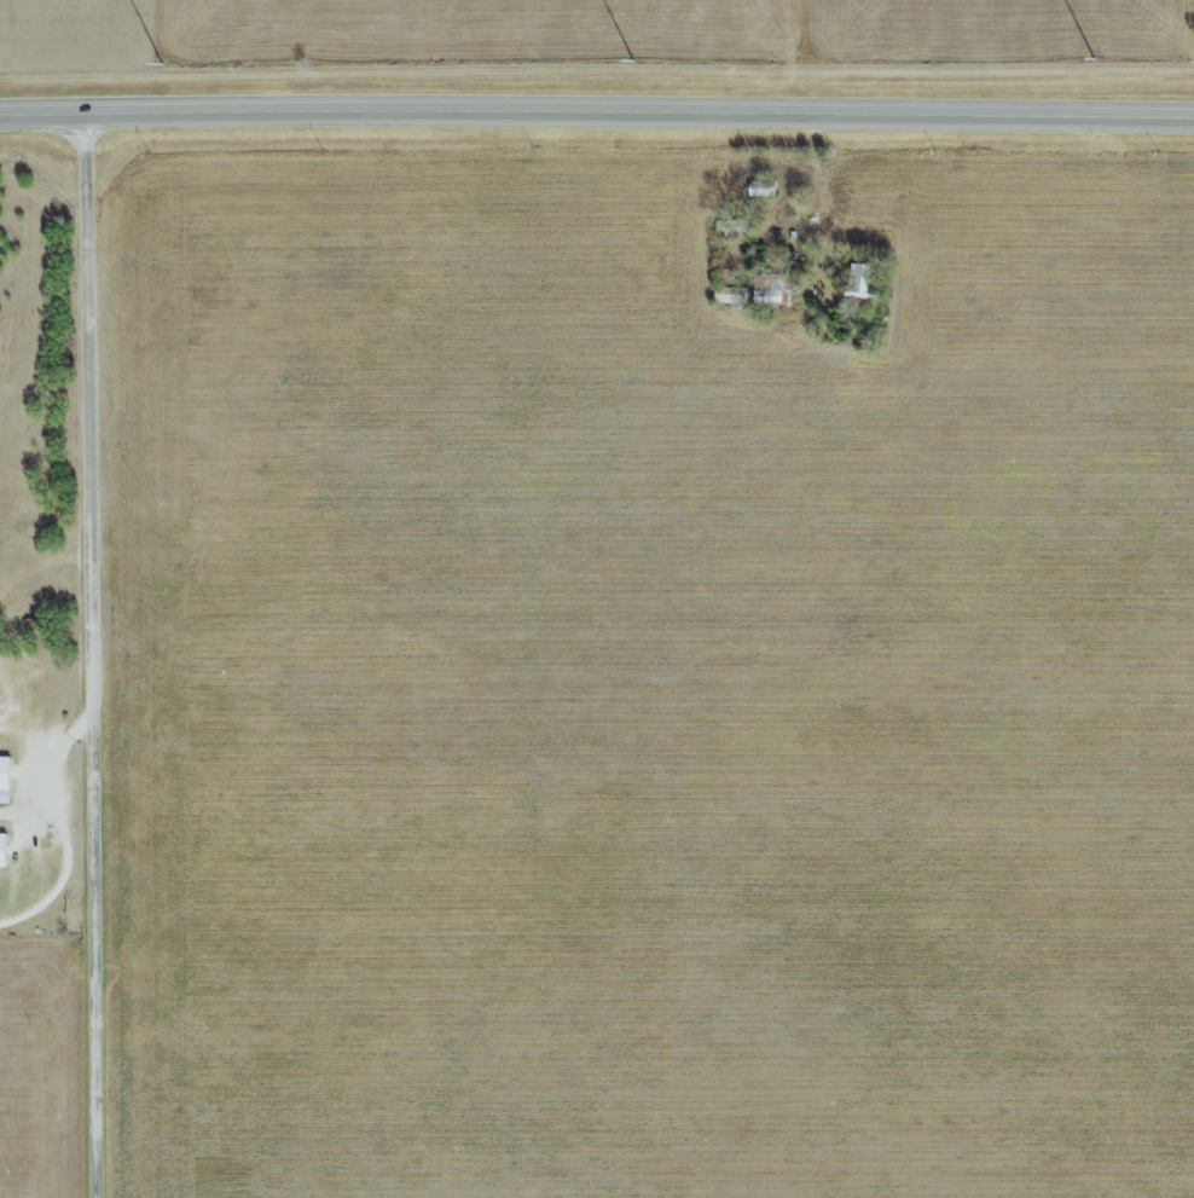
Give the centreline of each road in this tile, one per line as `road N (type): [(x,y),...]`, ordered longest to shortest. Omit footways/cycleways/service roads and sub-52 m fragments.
road 1 (primary): [(0,115),(1193,120)]
road 2 (residential): [(98,1197),(86,114)]

